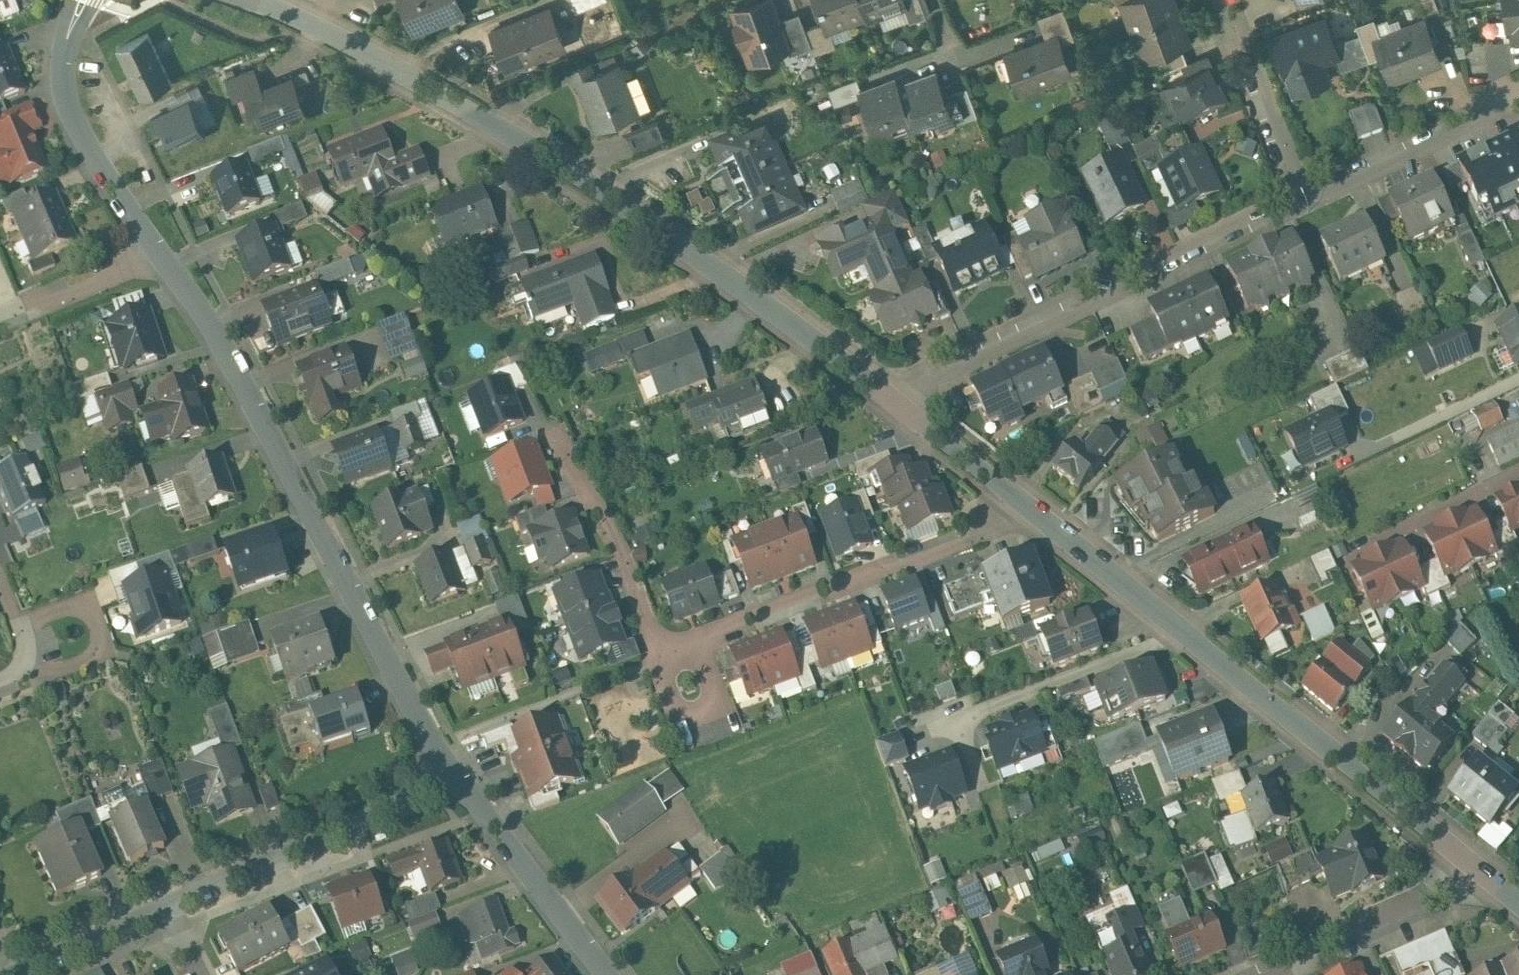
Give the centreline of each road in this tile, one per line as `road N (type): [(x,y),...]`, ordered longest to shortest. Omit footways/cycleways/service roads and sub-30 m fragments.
road 1 (tertiary): [(257,0),(530,143),(886,394)]
road 2 (residential): [(159,252),(247,390),(350,594),(464,783)]
road 3 (tertiary): [(1037,511),(1482,872)]
road 4 (residential): [(886,394),(1298,195)]
road 5 (residential): [(696,645),(1037,511)]
road 6 (residential): [(159,910),(464,783)]
road 7 (residential): [(83,0),(64,57),(65,100),(159,252)]
road 8 (residential): [(1482,872),(1251,974)]
road 9 (residential): [(1298,195),(1518,85)]
road 10 (residential): [(555,443),(622,555),(664,658)]
road 11 (residential): [(464,783),(608,974)]
road 12 (residential): [(1298,195),(1223,0)]
road 13 (residential): [(18,628),(78,606),(91,613),(99,637),(90,660),(49,672),(19,670)]
road 14 (tertiary): [(886,394),(1037,511)]
road 15 (residential): [(159,252),(64,298),(0,312)]
road 16 (residential): [(10,974),(159,910)]
road 17 (residential): [(664,658),(685,712),(704,713),(716,697),(696,645)]

